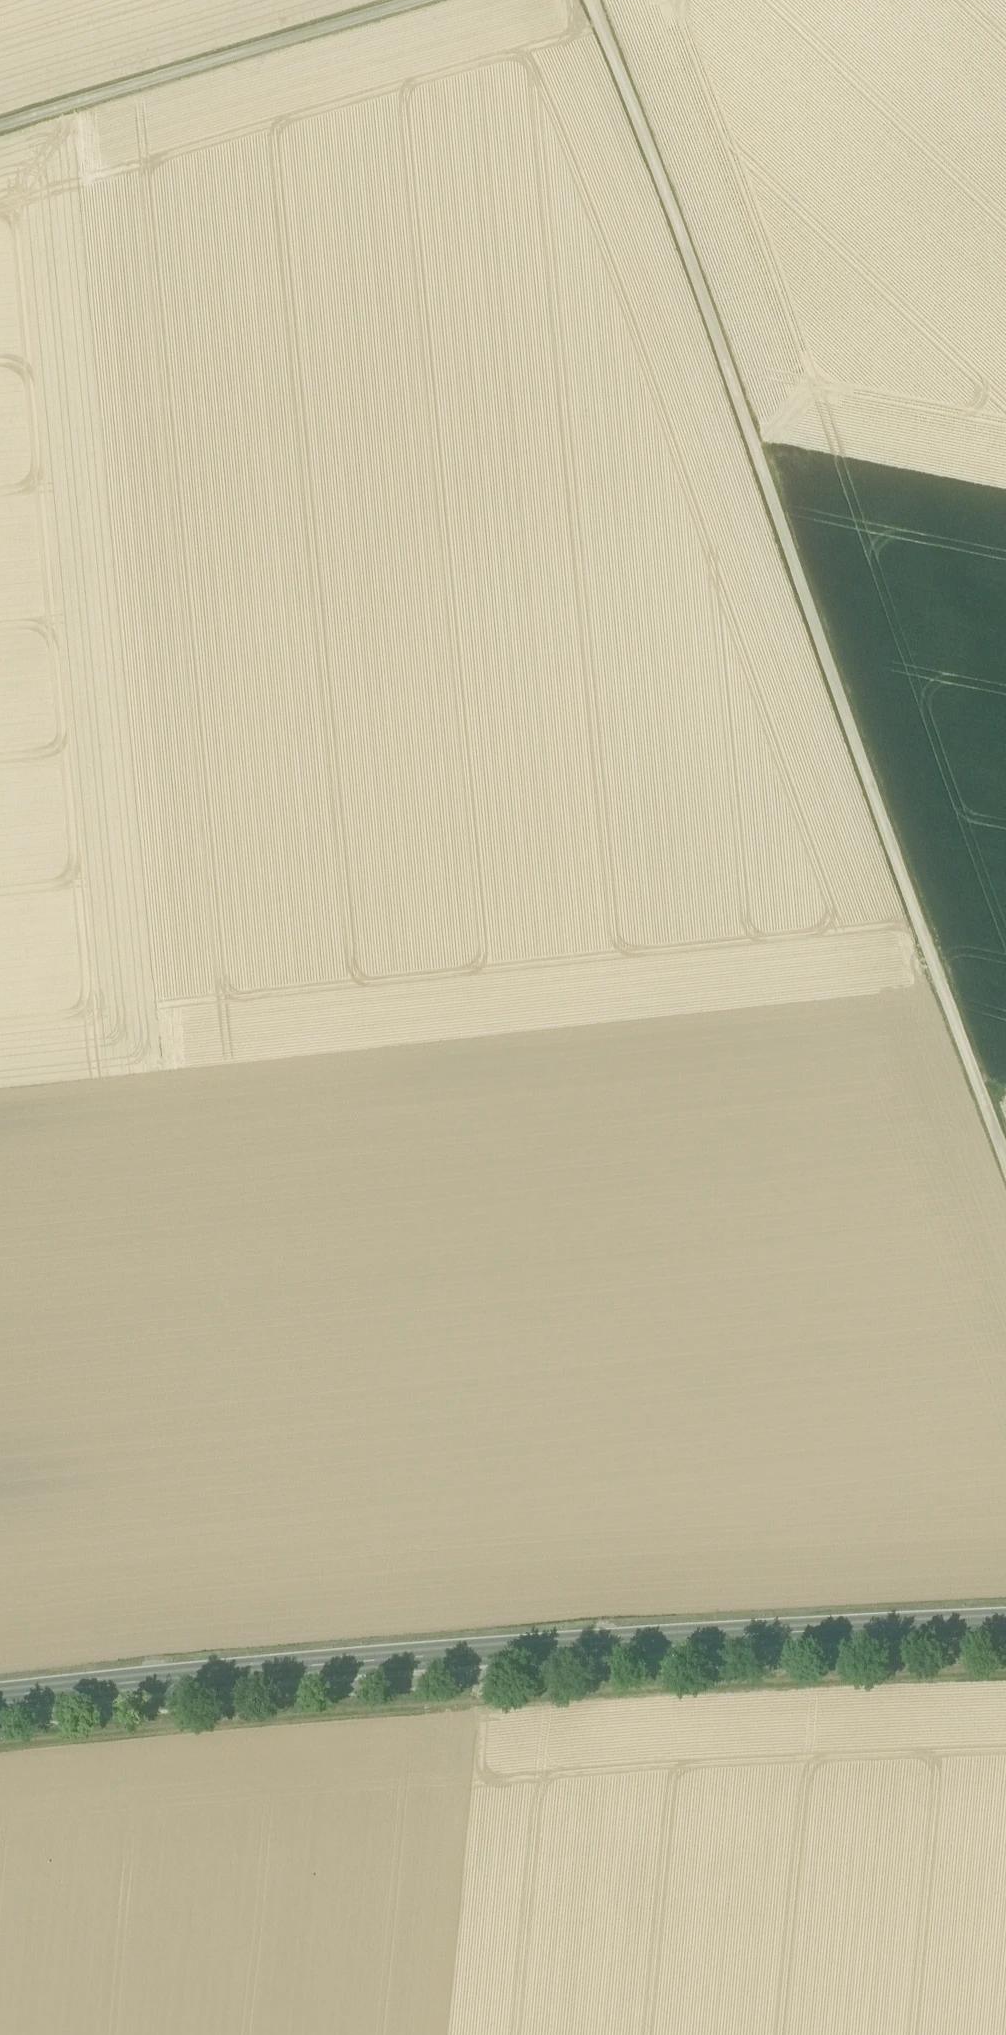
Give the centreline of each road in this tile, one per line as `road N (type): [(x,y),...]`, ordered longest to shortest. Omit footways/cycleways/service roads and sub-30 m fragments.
road 1 (unclassified): [(592,0),(1005,1170)]
road 2 (tertiary): [(1005,1624),(505,1653),(0,1698)]
road 3 (unclassified): [(441,0),(0,126)]

